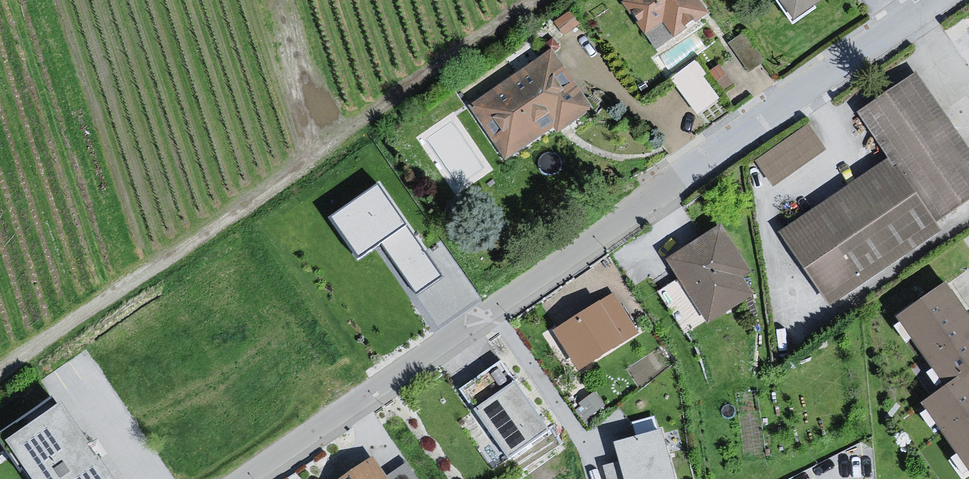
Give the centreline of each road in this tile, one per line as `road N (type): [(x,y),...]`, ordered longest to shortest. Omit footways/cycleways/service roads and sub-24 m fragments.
road 1 (residential): [(940,0),(247,478)]

